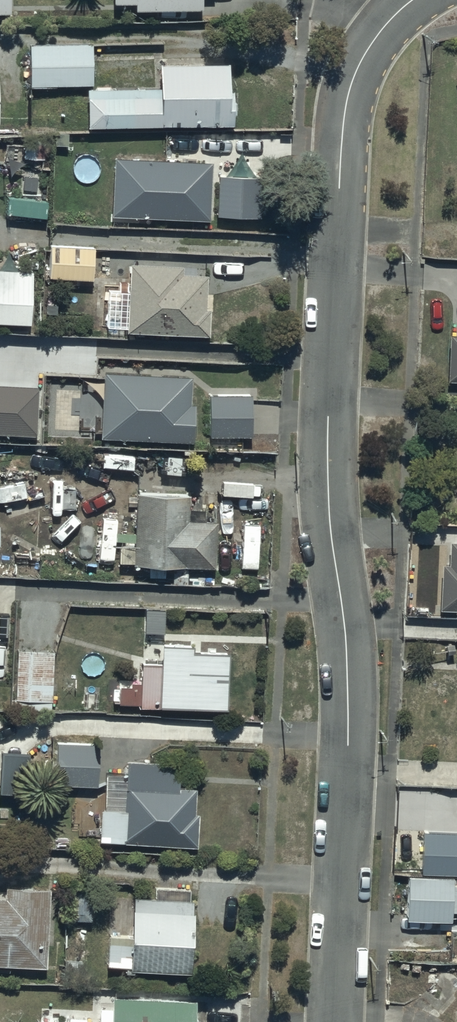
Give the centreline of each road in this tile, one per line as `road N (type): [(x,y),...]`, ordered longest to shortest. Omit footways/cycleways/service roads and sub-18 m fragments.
road 1 (residential): [(335,1021),(348,651),(331,533),(329,416),(346,108),(359,64),(384,25),(413,0)]

